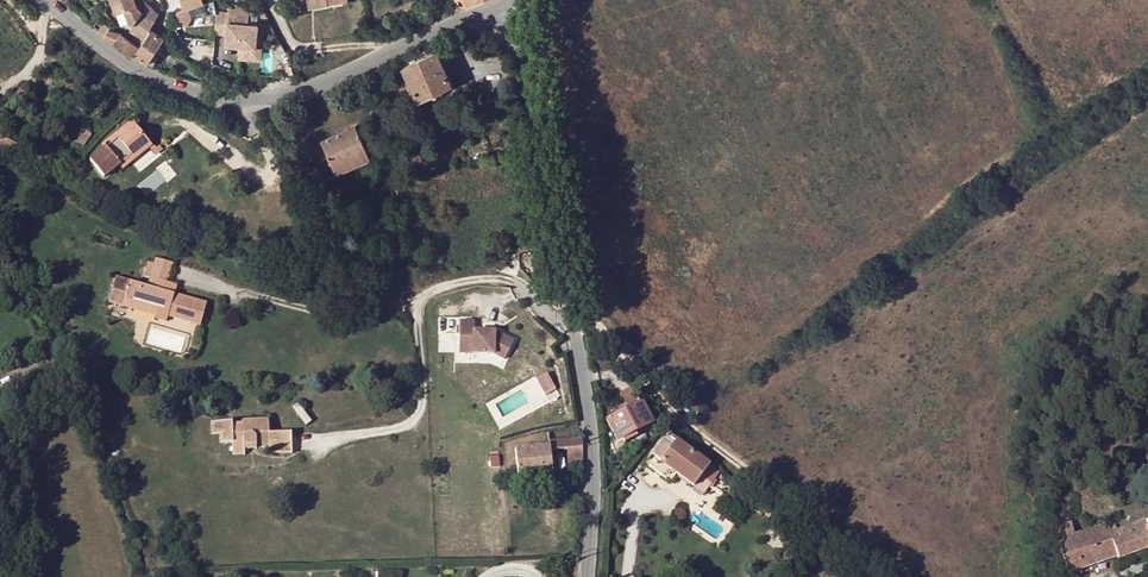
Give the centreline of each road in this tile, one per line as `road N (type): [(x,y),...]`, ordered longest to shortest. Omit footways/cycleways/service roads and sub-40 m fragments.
road 1 (tertiary): [(586,576),(592,514),(583,382),(512,0)]
road 2 (tertiary): [(46,0),(128,66),(166,86),(267,99),(380,66),(512,0)]

